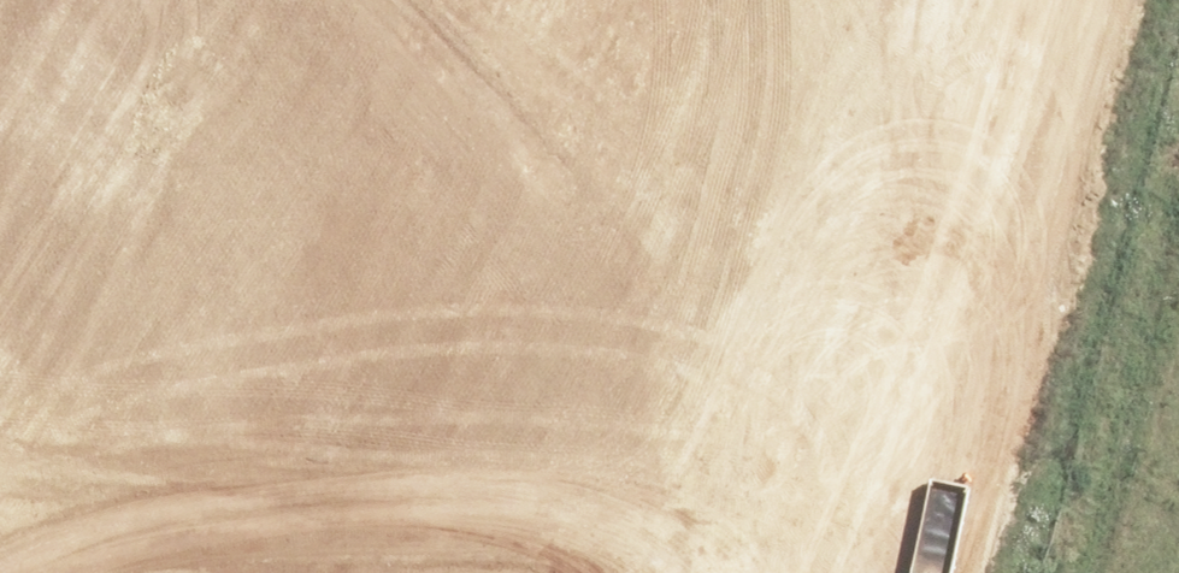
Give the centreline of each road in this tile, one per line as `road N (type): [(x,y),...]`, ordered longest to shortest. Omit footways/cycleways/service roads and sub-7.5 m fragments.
road 1 (residential): [(613,185),(495,138),(0,78)]
road 2 (residential): [(613,185),(521,572)]
road 3 (residential): [(659,0),(613,185)]

